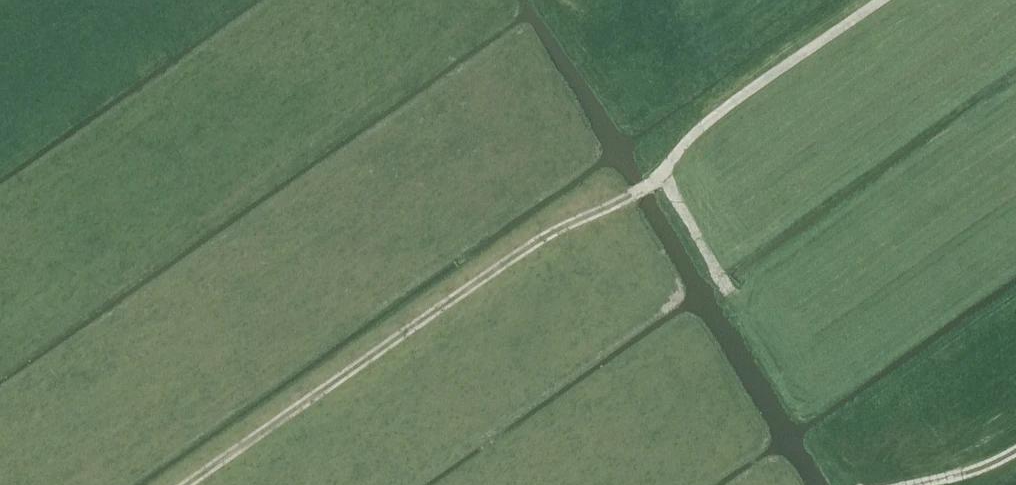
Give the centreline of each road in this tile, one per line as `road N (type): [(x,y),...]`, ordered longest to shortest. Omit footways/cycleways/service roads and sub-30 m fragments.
road 1 (track): [(188,484),(533,242),(629,197),(659,172),(730,293)]
road 2 (track): [(659,172),(707,122),(881,0)]

